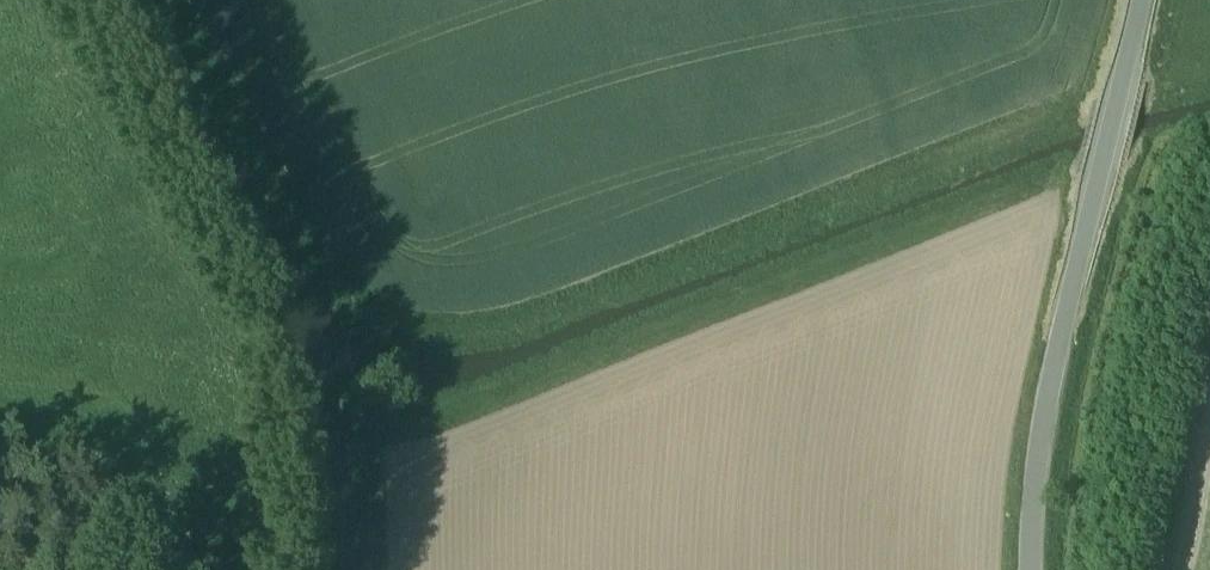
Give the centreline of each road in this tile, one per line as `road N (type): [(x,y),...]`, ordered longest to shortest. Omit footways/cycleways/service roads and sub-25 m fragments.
road 1 (tertiary): [(1141,0),(1045,407),(1029,569)]

